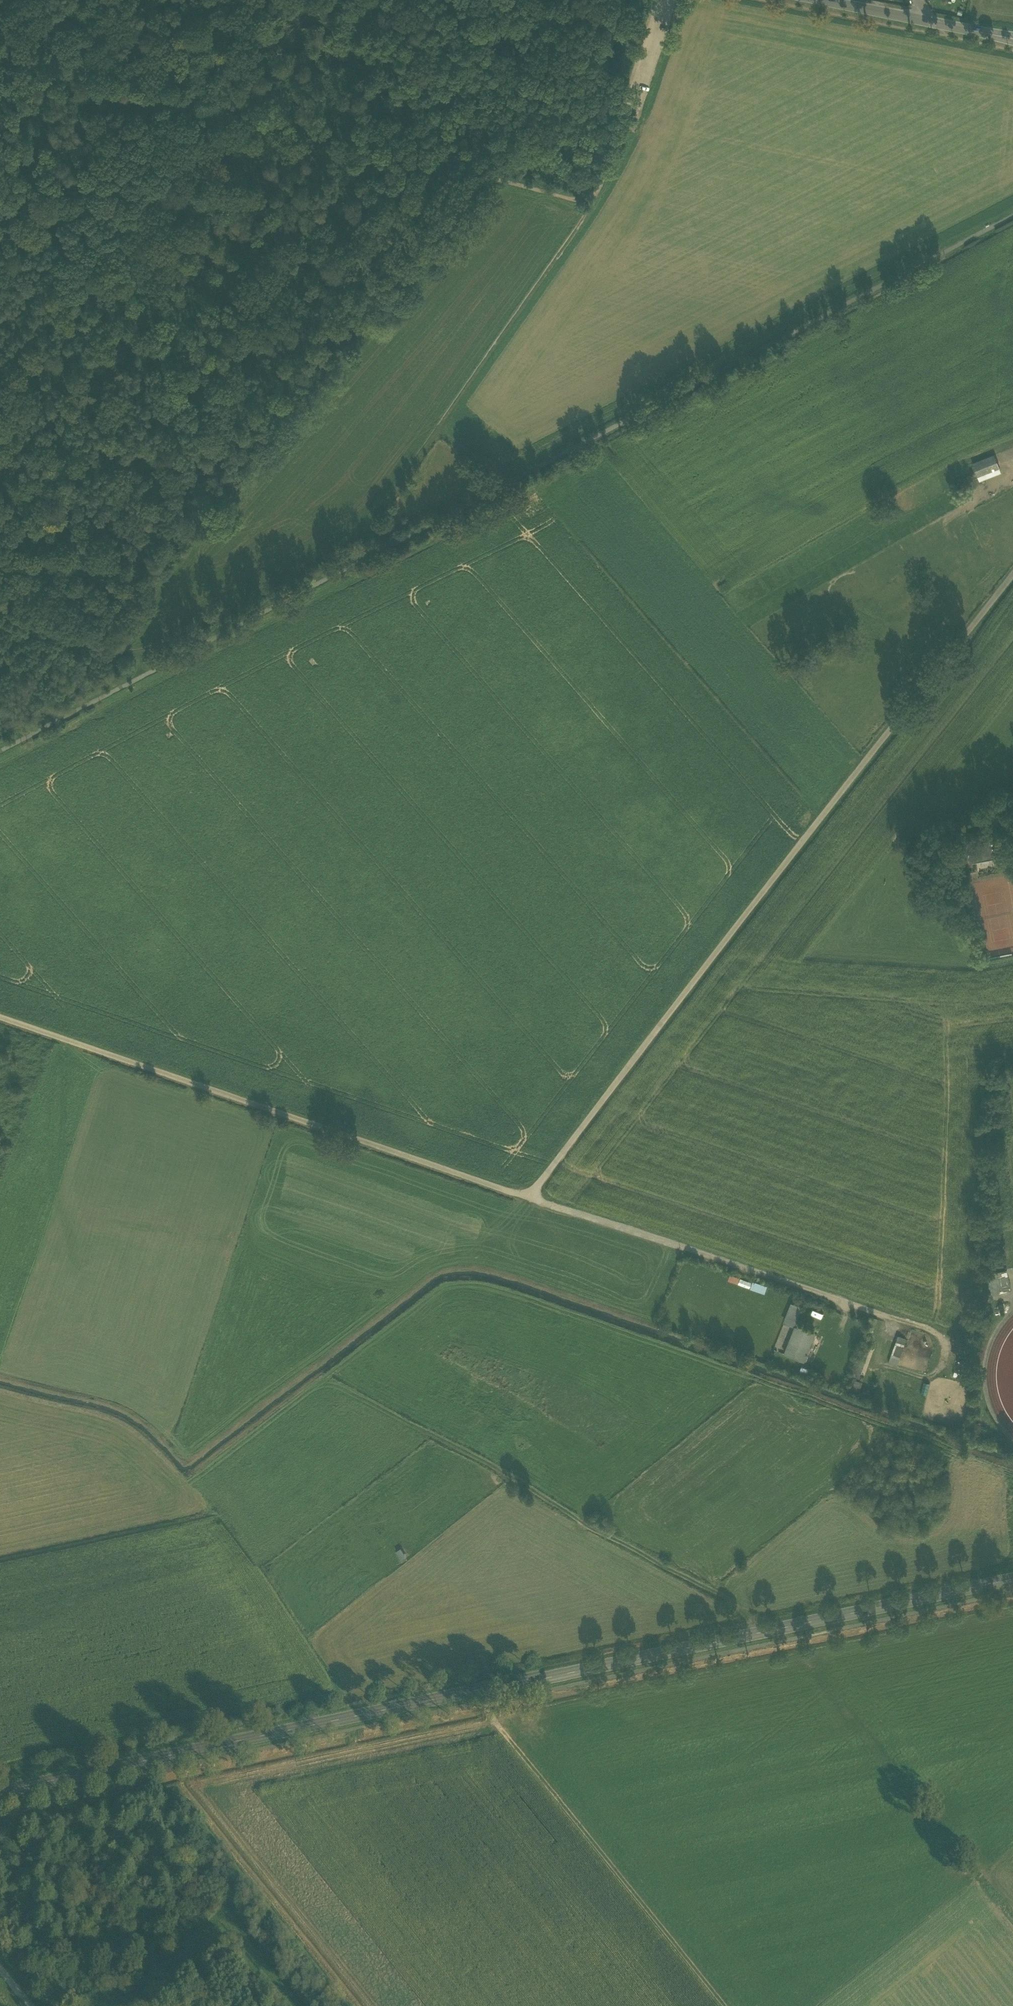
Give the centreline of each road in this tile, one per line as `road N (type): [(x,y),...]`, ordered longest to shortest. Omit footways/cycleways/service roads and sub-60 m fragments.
road 1 (unclassified): [(1012,572),(520,1191),(957,1338)]
road 2 (secondary): [(1012,1578),(0,1793)]
road 3 (track): [(134,652),(355,536),(592,210)]
road 4 (track): [(520,1191),(0,1018)]
road 5 (track): [(770,1629),(392,1412)]
road 6 (track): [(722,2005),(476,1692)]

